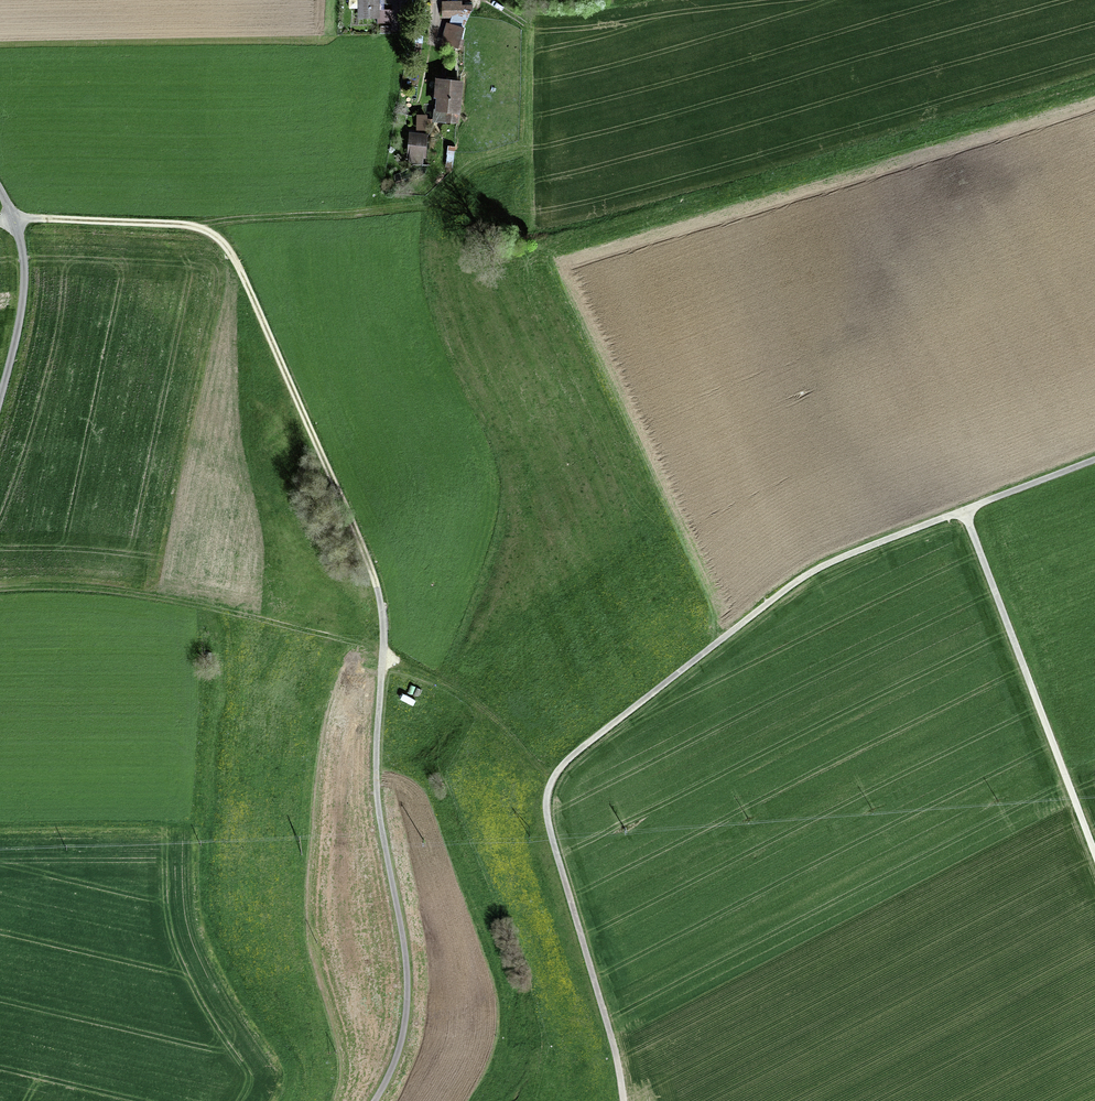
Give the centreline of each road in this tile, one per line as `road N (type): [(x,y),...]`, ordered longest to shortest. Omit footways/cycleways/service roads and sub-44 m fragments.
road 1 (track): [(0,222),(178,224),(225,245),(364,549),(383,626),(379,810),(409,996),(399,1051),(374,1100)]
road 2 (track): [(1094,460),(819,568),(557,772),(547,802),(550,830),(625,1100)]
road 3 (track): [(1094,855),(964,510)]
road 4 (unclassified): [(0,189),(24,276),(0,398)]
road 5 (track): [(557,772),(539,767),(461,695),(383,655)]

